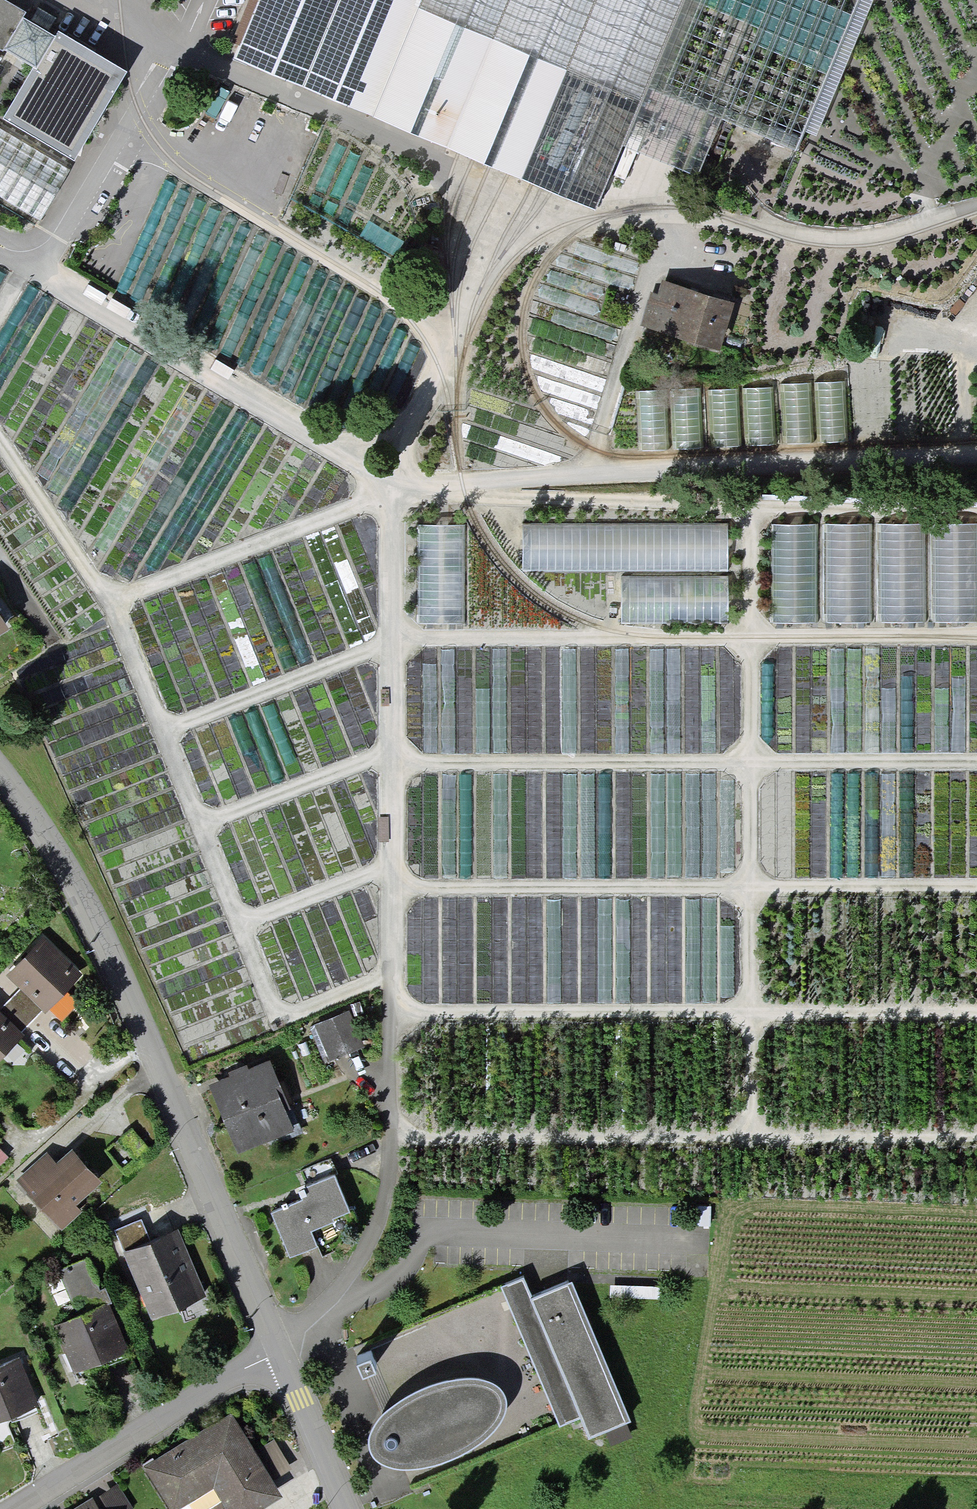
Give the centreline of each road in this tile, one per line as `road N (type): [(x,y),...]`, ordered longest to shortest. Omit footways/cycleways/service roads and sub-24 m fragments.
road 1 (track): [(27,264),(392,491),(390,1010),(976,1010)]
road 2 (track): [(163,730),(392,642),(423,637),(976,631)]
road 3 (track): [(200,823),(391,752),(406,762),(976,762)]
road 4 (track): [(0,439),(112,602),(279,1019),(390,972)]
road 5 (track): [(240,924),(370,873),(414,888),(976,886)]
road 6 (residential): [(276,1356),(144,1047),(0,774)]
road 7 (track): [(751,1136),(752,637),(764,505)]
road 8 (track): [(387,1137),(976,1137)]
road 9 (track): [(976,456),(392,491)]
road 10 (track): [(976,515),(493,498),(481,488)]
road 11 (track): [(168,155),(385,295),(419,331),(440,372),(392,491)]
road 12 (track): [(276,1356),(327,1303),(368,1242),(385,1175),(390,1010)]
road 13 (track): [(392,491),(112,602)]
road 14 (unclassified): [(276,1356),(17,1508)]
road 15 (track): [(591,478),(667,215)]
road 16 (residential): [(345,1508),(276,1356)]

